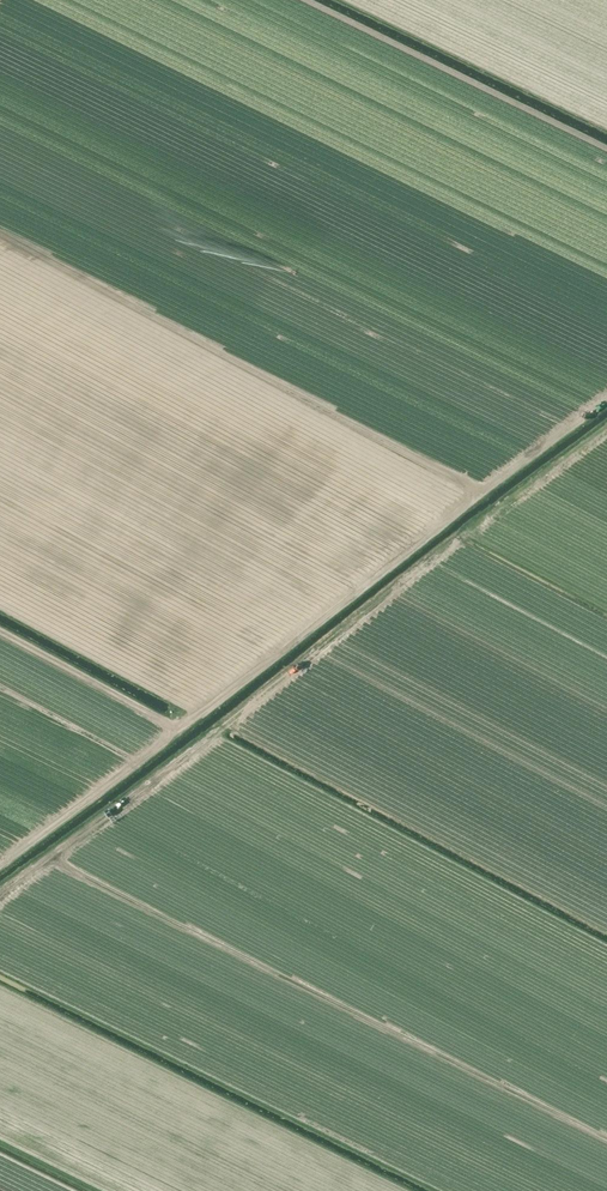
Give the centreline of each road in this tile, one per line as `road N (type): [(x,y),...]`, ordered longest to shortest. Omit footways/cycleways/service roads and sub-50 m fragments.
road 1 (track): [(606,400),(179,729)]
road 2 (track): [(0,865),(179,729),(0,635)]
road 3 (track): [(306,0),(606,150)]

